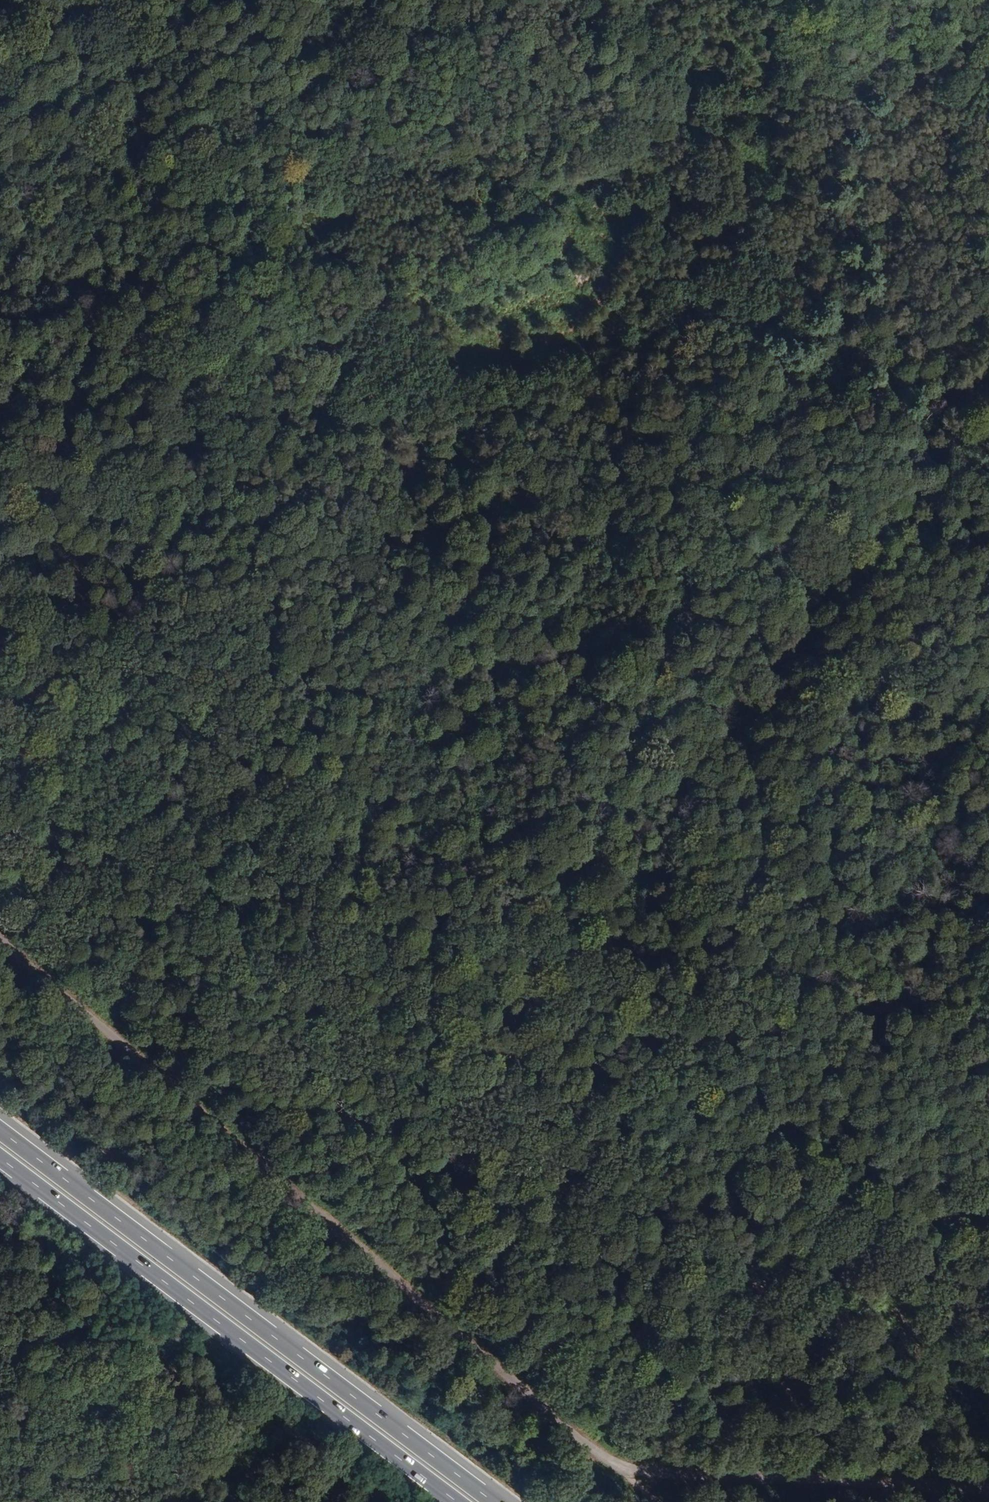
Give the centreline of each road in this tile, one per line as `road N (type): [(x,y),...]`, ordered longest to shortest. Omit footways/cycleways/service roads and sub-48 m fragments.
road 1 (track): [(903,0),(591,938),(988,1356)]
road 2 (track): [(365,0),(192,467),(0,938)]
road 3 (track): [(607,1457),(0,942)]
road 4 (motorway): [(498,1501),(0,1128)]
road 5 (motorway): [(0,1162),(452,1501)]
road 6 (track): [(988,1486),(669,1473),(607,1457)]

